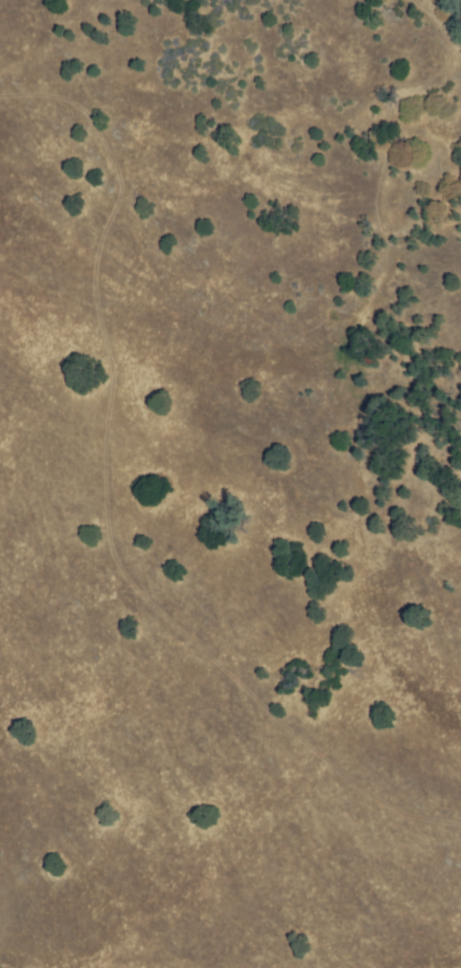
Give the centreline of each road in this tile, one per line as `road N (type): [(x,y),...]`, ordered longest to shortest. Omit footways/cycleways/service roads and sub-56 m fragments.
road 1 (track): [(0,88),(35,89),(98,129),(120,182),(90,225),(77,299),(99,456),(100,556),(398,801),(460,816)]

